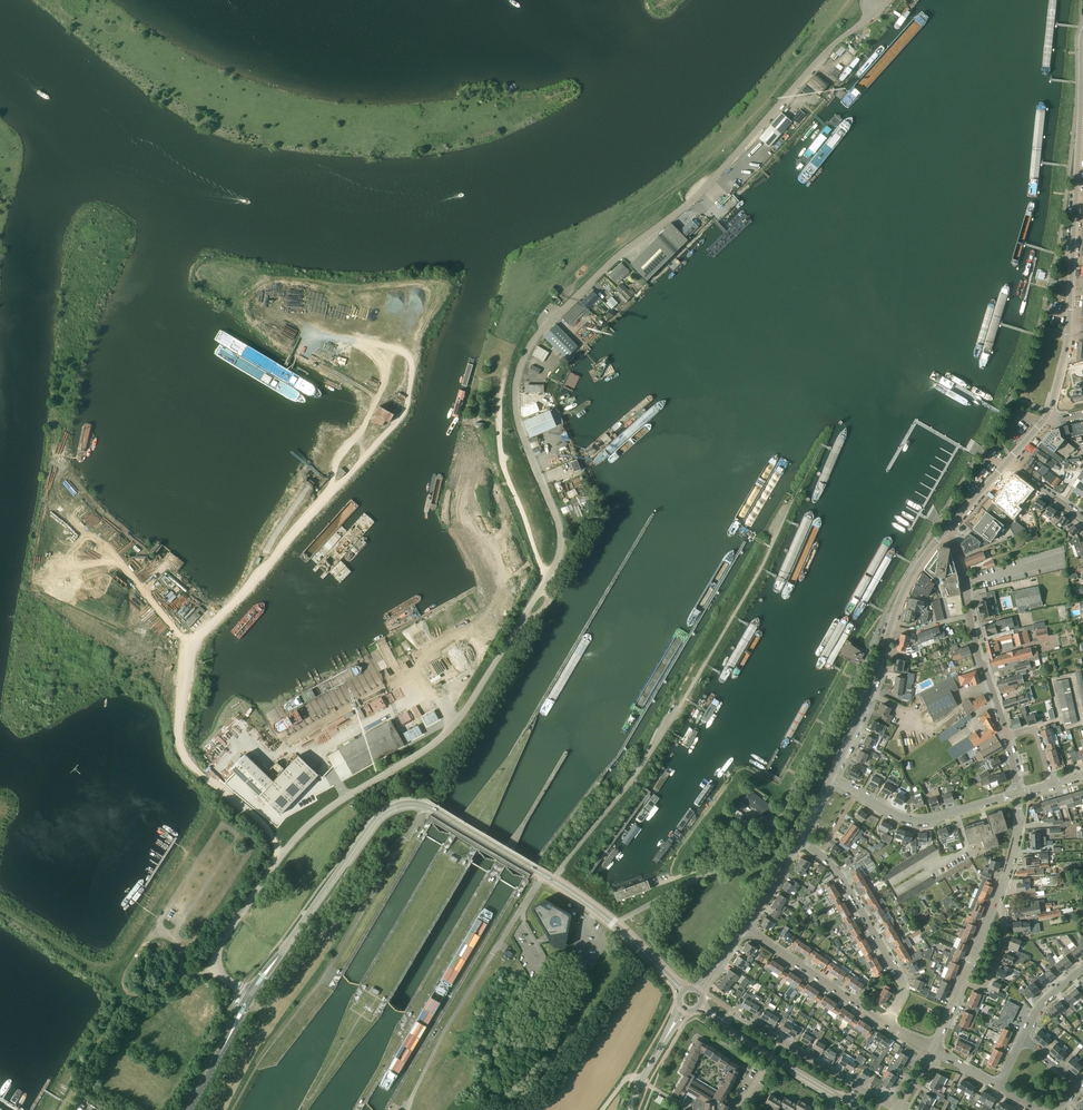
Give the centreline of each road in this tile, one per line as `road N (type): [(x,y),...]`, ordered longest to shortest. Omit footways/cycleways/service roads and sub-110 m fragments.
road 1 (unclassified): [(547,578),(562,547),(560,525),(515,405),(537,334),(694,195),(821,56),(890,0)]
road 2 (unclassified): [(249,997),(223,980),(218,952),(282,857),(331,810),(454,726),(547,578)]
road 3 (unclassified): [(1069,327),(1082,33)]
road 4 (tertiary): [(280,954),(380,816),(411,804),(438,813)]
road 5 (unclassified): [(547,578),(500,453),(504,370)]
road 6 (unclassified): [(552,880),(677,708)]
road 7 (residential): [(896,1109),(733,1012),(722,1024)]
road 8 (residential): [(887,1024),(903,997),(901,980),(820,855)]
road 9 (residential): [(887,1024),(744,928)]
road 10 (tertiary): [(682,991),(613,923),(552,880)]
road 11 (residential): [(878,669),(863,662),(790,794)]
road 12 (unclassified): [(1006,736),(970,616)]
road 13 (unclassified): [(1060,719),(1052,681),(1072,676),(1082,722),(1064,727)]
road 14 (tertiary): [(544,875),(438,813)]
road 15 (unclassified): [(831,780),(878,669)]

